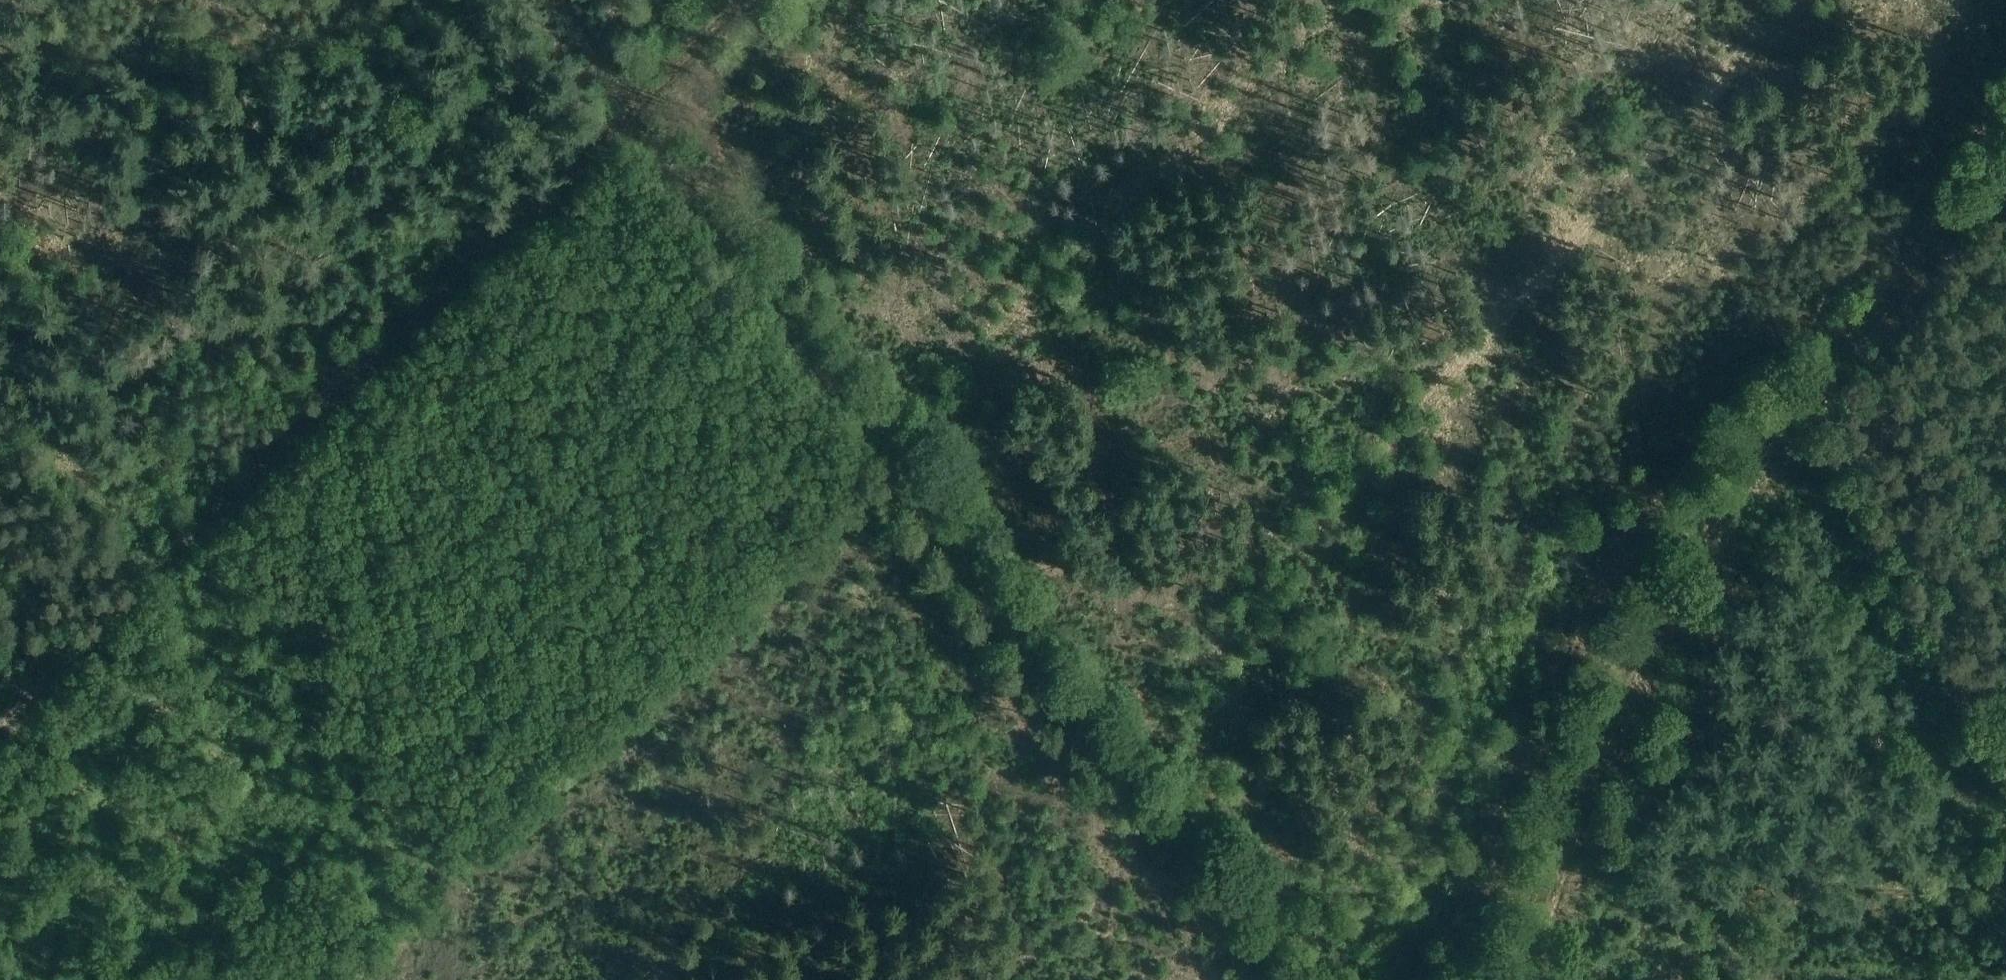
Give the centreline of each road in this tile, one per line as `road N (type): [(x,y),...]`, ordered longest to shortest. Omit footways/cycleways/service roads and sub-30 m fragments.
road 1 (track): [(0,722),(736,0)]
road 2 (track): [(2005,171),(1922,247),(1746,468),(1628,695),(1555,882),(1535,979)]

